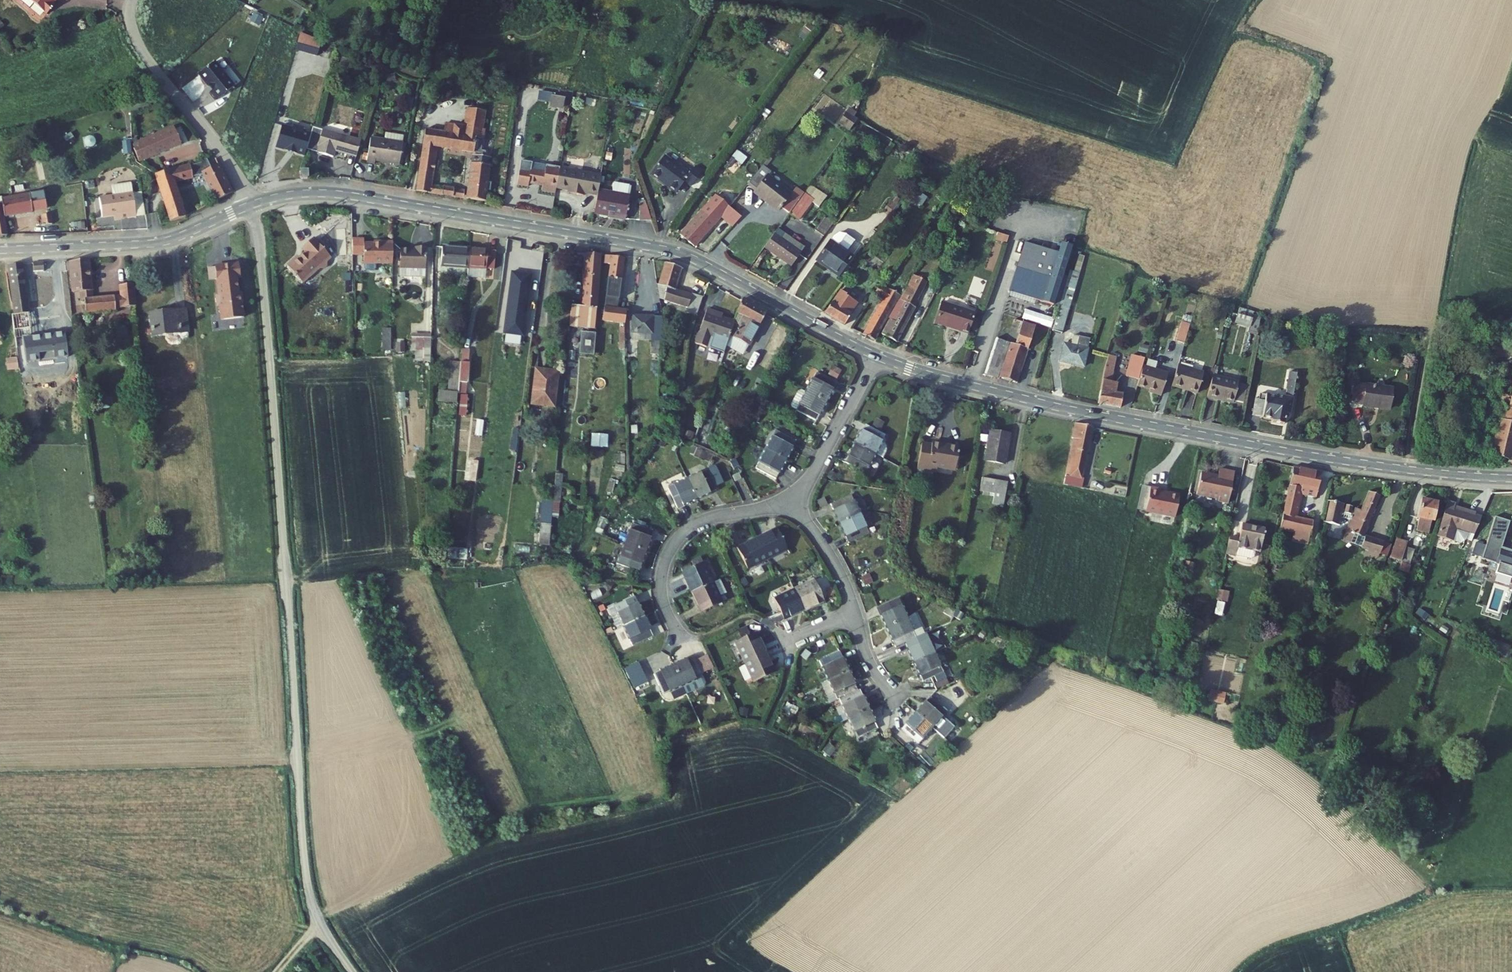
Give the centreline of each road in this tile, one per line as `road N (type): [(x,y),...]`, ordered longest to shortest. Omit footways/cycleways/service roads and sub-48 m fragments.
road 1 (unclassified): [(353,971),(315,913),(306,873),(253,204)]
road 2 (tertiary): [(876,355),(667,250),(333,193),(253,204)]
road 3 (tertiary): [(1511,478),(1278,449),(1044,403),(876,355)]
road 4 (tertiary): [(253,204),(163,242),(0,250)]
road 5 (residential): [(253,204),(139,45),(133,0)]
road 6 (residential): [(796,505),(718,517),(678,539),(662,588),(681,638)]
road 7 (residential): [(876,355),(796,505)]
road 8 (residential): [(796,505),(857,613)]

